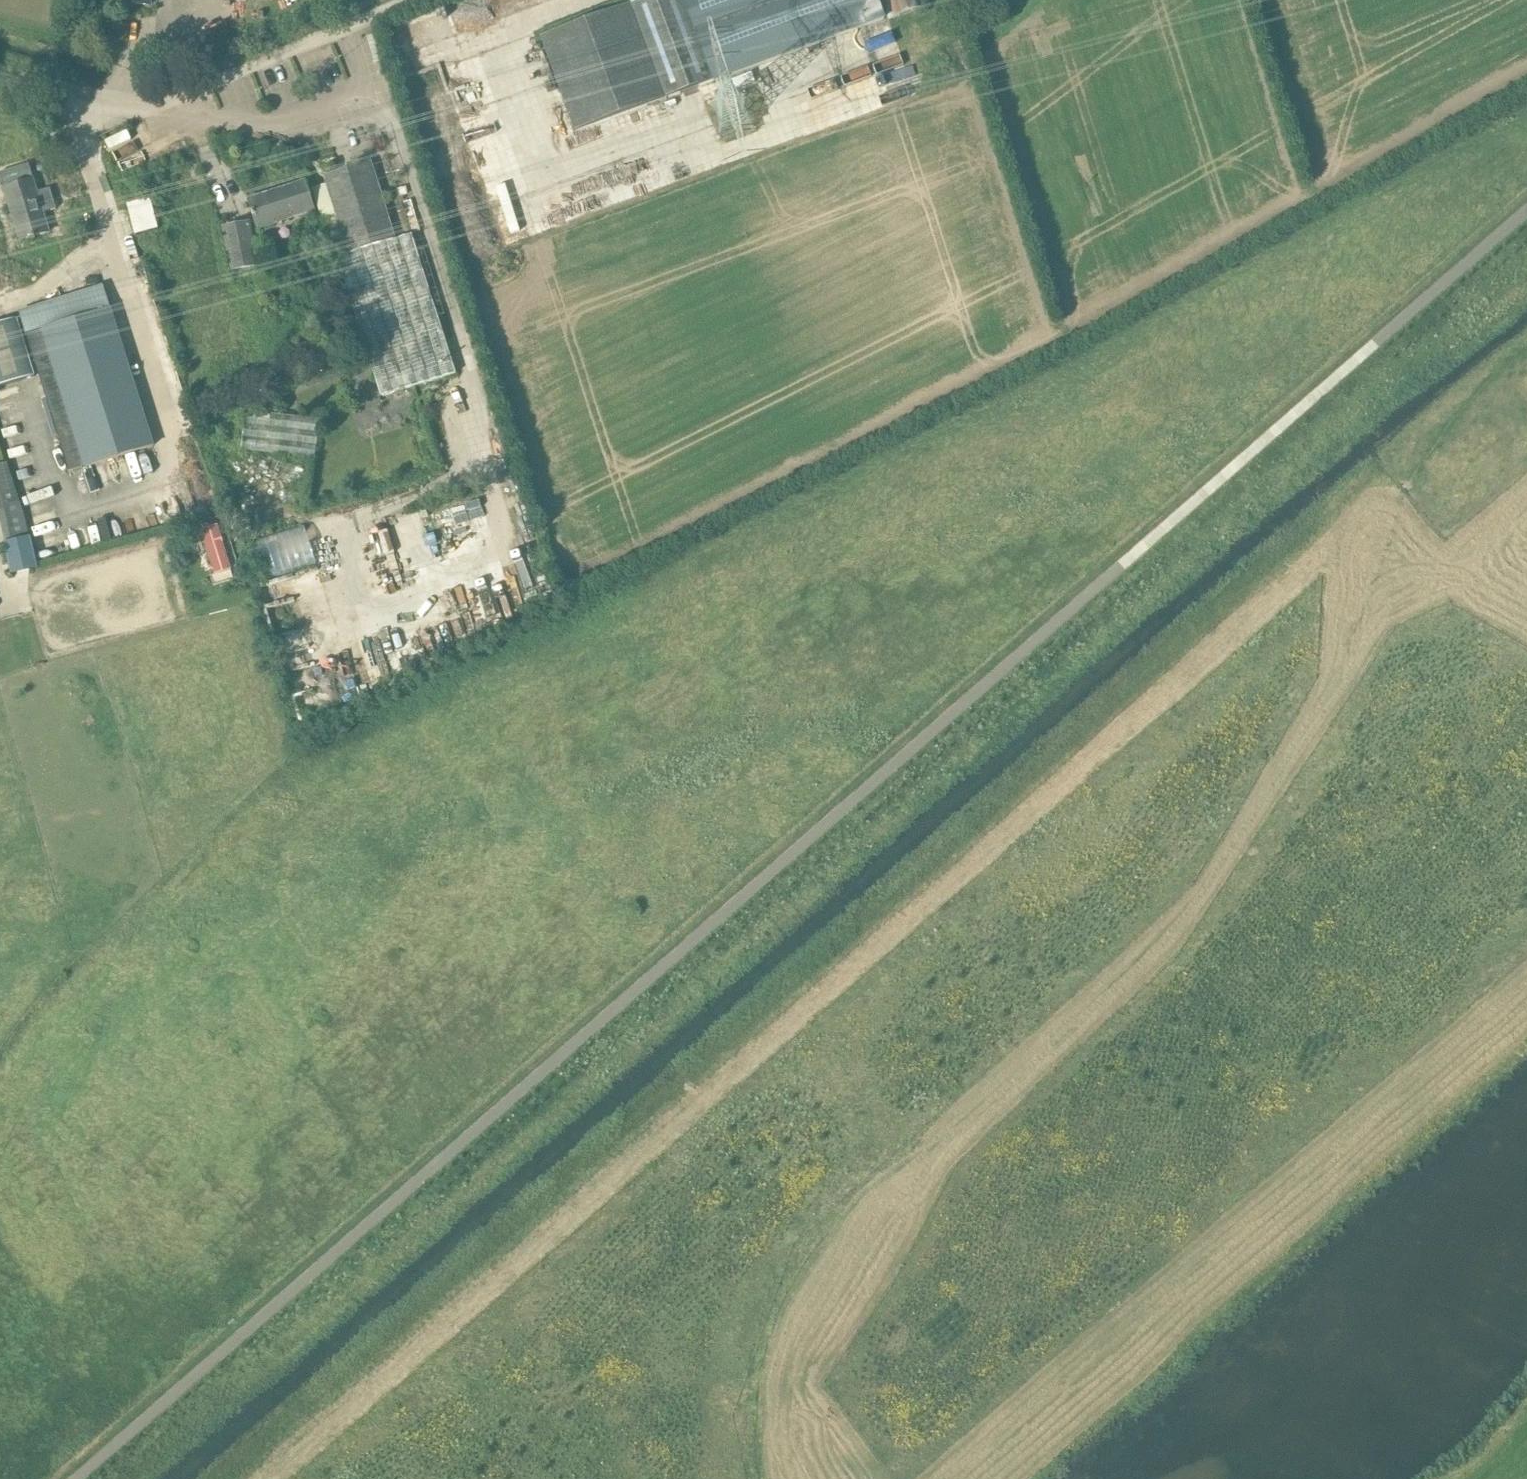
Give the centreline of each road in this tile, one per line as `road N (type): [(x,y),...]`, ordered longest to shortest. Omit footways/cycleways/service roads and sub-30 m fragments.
road 1 (unclassified): [(0,74),(119,101),(172,99),(416,0)]

